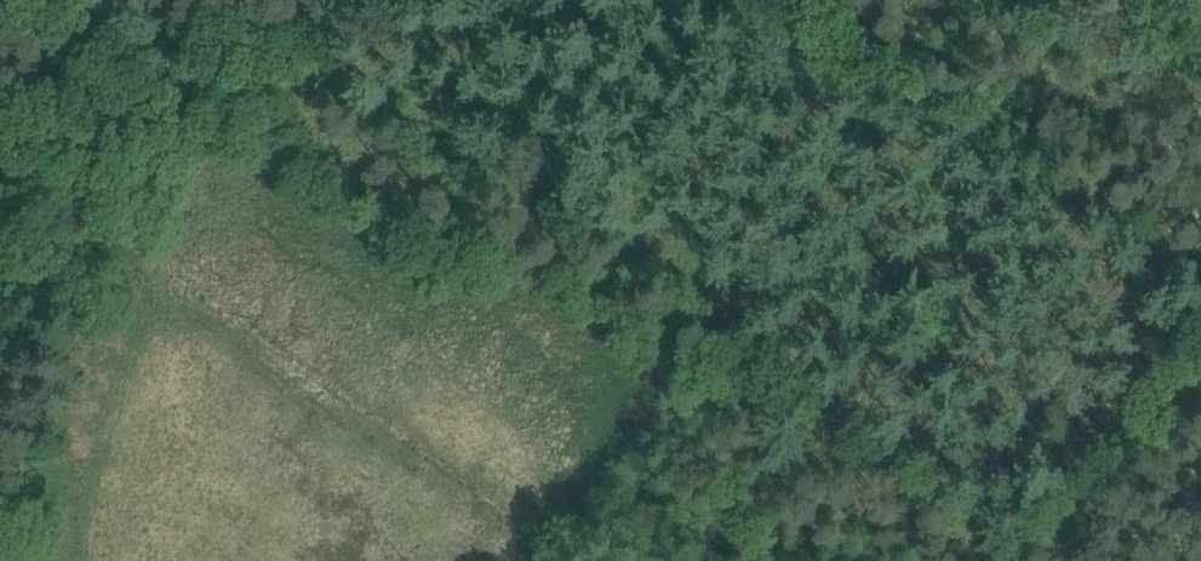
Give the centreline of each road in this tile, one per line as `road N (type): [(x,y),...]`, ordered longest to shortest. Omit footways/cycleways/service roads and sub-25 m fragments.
road 1 (track): [(992,560),(712,341)]
road 2 (track): [(1200,347),(1008,560)]

